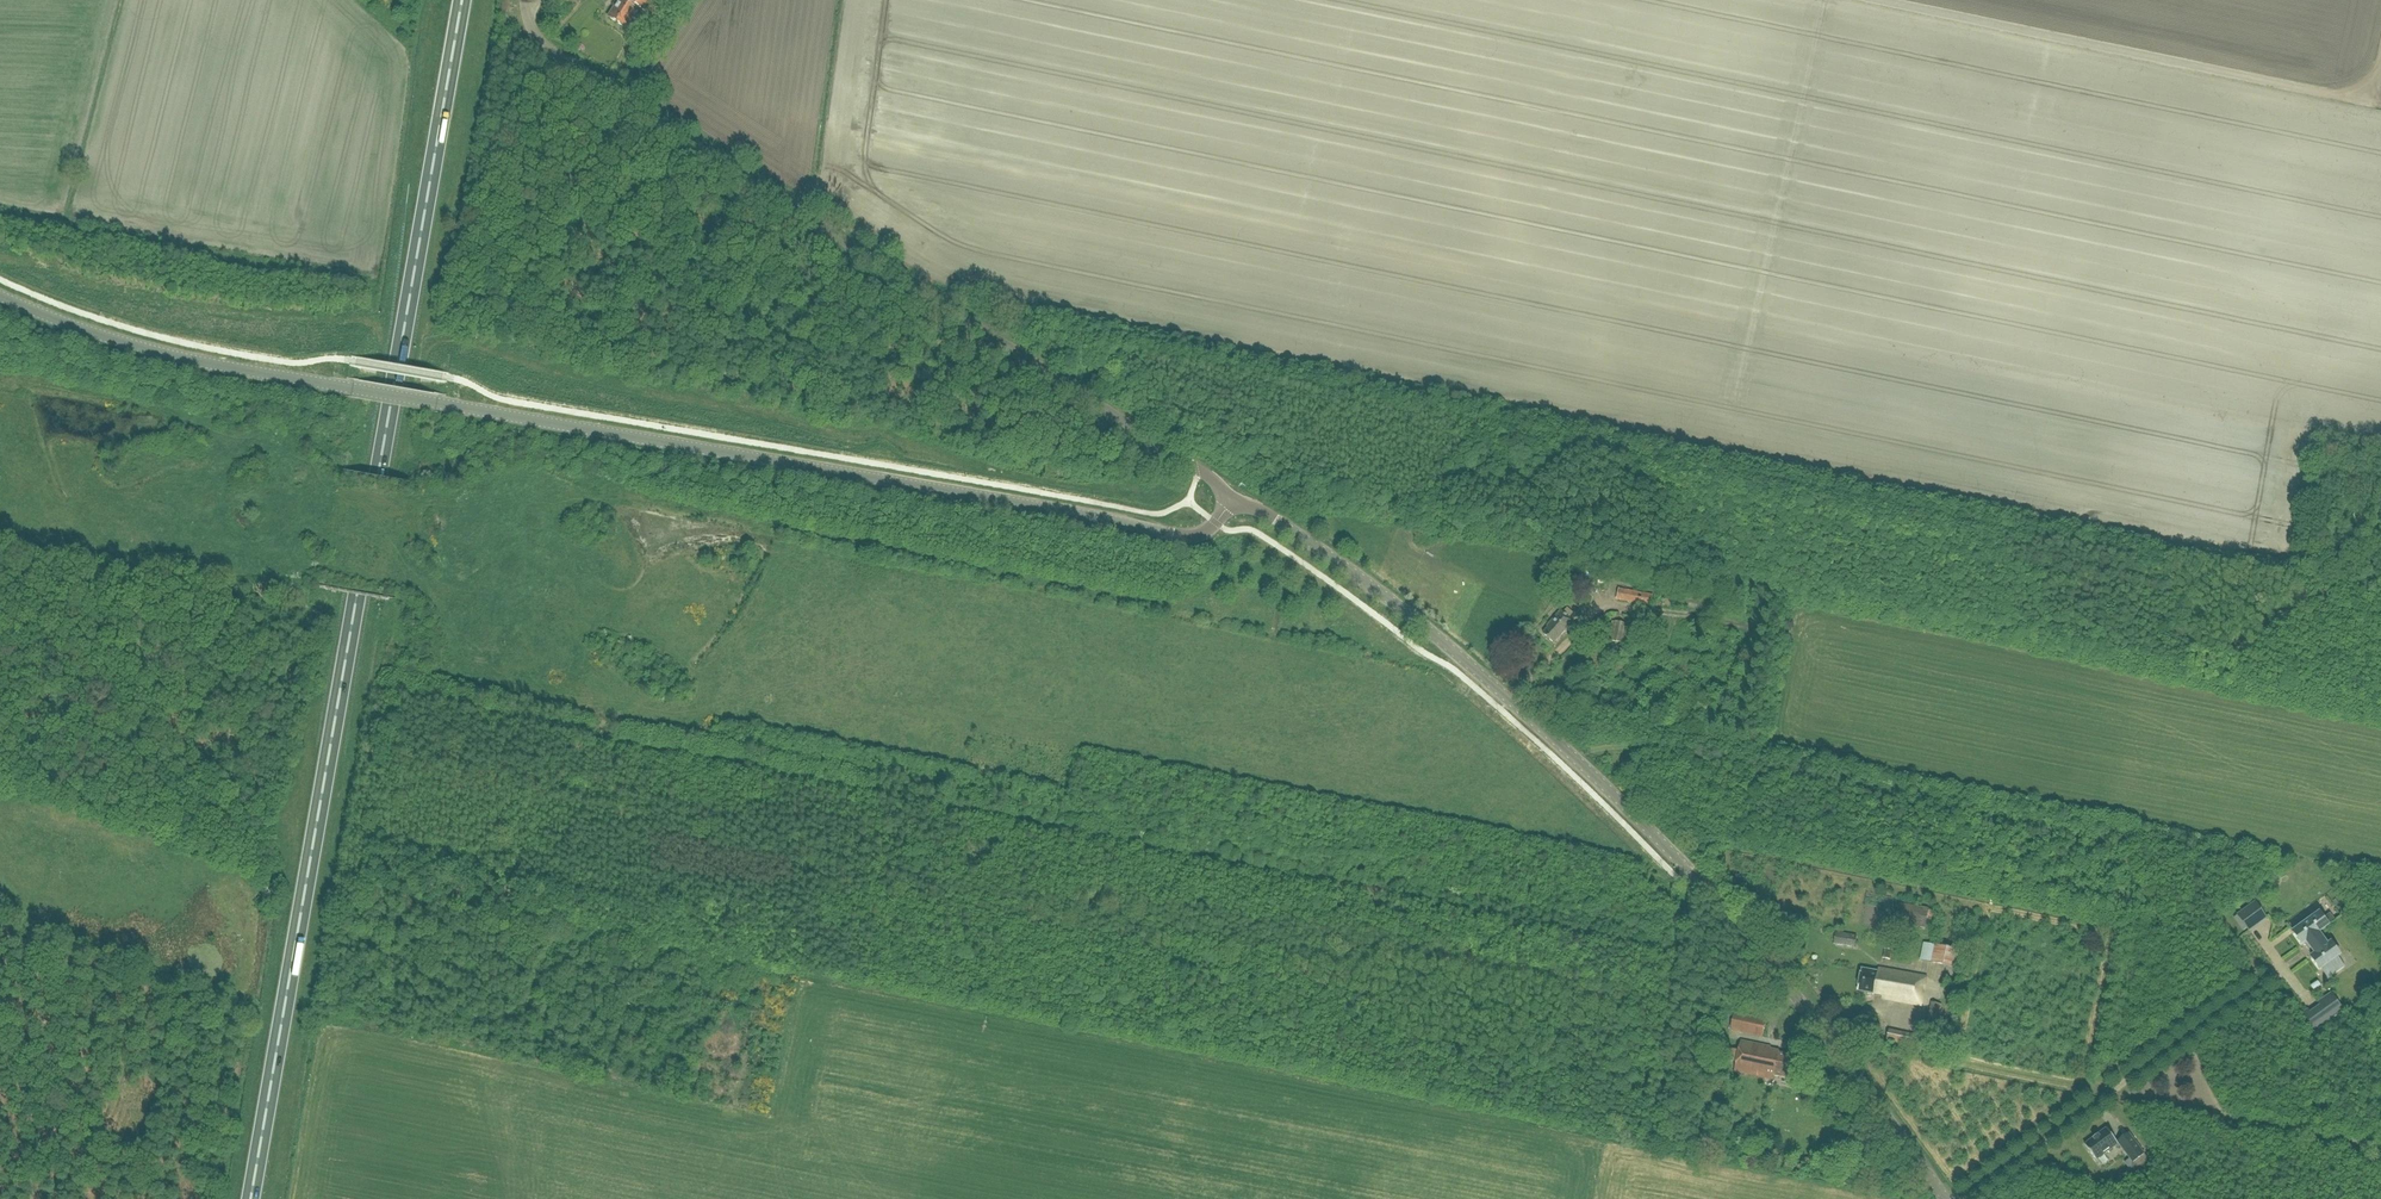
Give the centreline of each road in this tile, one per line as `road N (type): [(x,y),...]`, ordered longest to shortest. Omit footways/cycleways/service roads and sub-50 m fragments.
road 1 (tertiary): [(1233,498),(1215,524),(1188,538),(192,360),(0,296)]
road 2 (trunk): [(251,1198),(463,0)]
road 3 (tertiary): [(1946,1198),(1750,939),(1611,794),(1414,617),(1233,498)]
road 4 (unclassified): [(1233,498),(552,53),(536,38),(525,7)]
road 5 (track): [(2371,103),(1874,0)]
road 6 (track): [(79,1198),(5,1124),(28,1021),(19,974),(29,921)]
road 7 (track): [(2107,1095),(2380,1148)]
road 8 (track): [(2107,1095),(1931,1059)]

